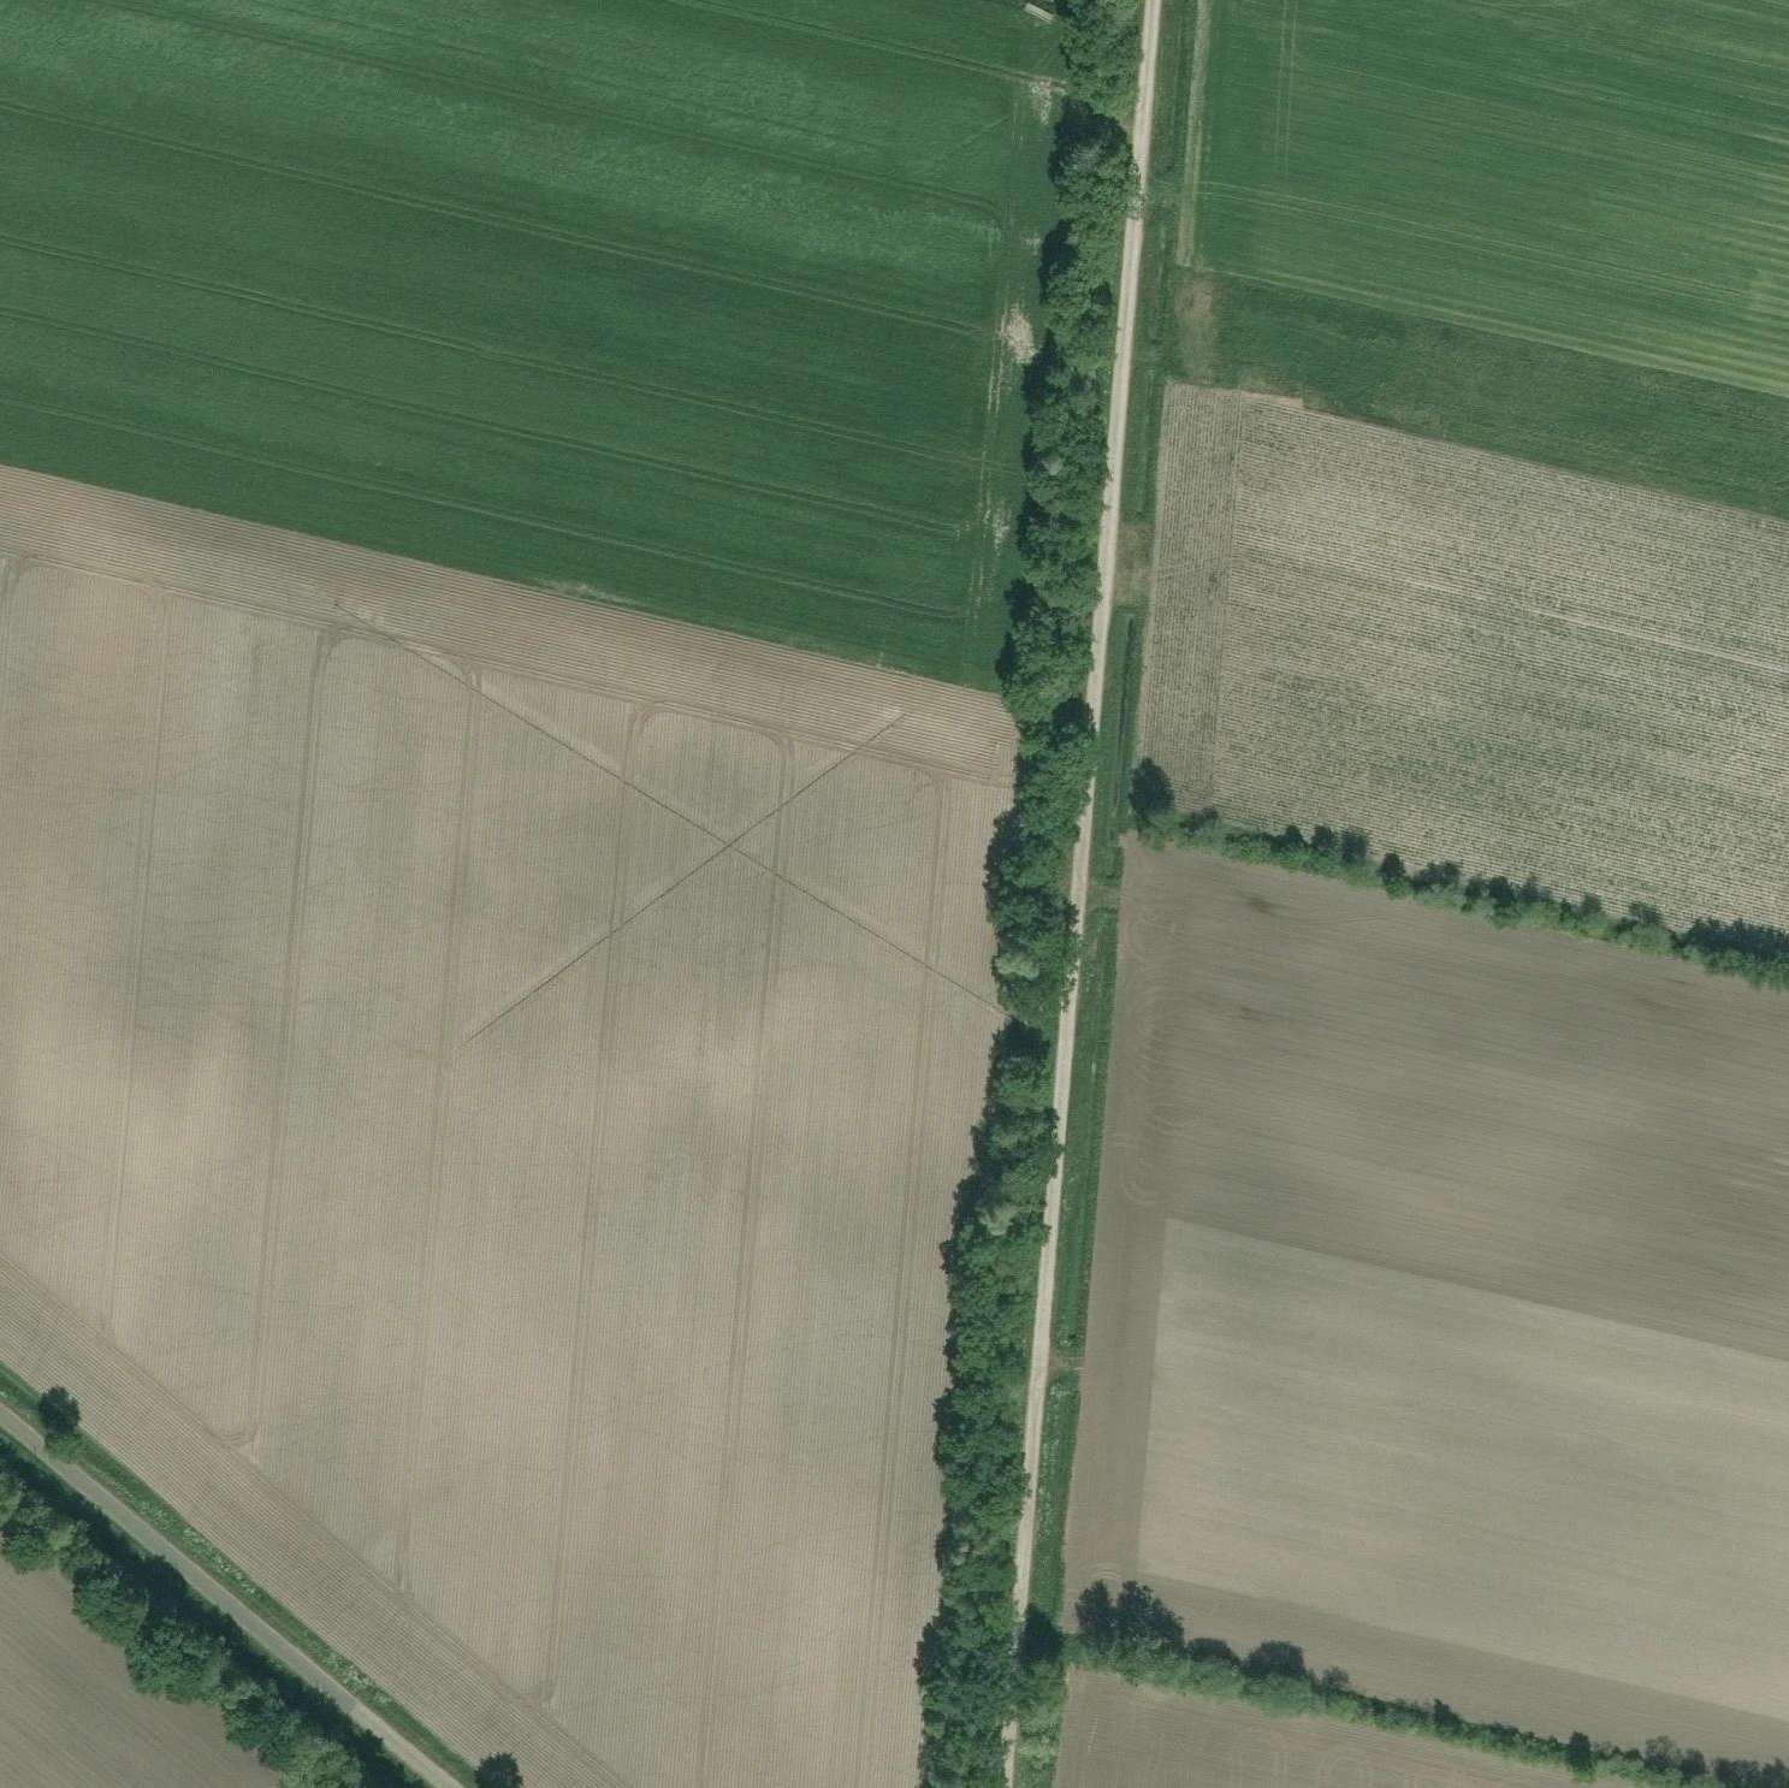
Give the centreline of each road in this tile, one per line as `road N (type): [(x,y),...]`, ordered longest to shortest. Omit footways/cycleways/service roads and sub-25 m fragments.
road 1 (unclassified): [(1000,1787),(1150,0)]
road 2 (unclassified): [(440,1787),(0,1417)]

